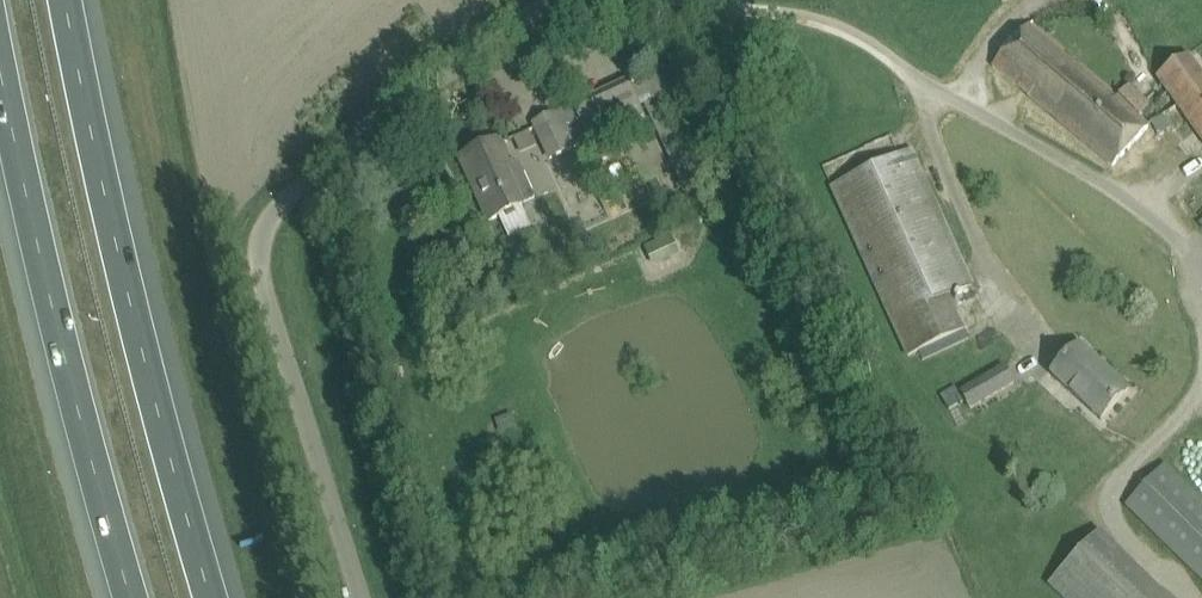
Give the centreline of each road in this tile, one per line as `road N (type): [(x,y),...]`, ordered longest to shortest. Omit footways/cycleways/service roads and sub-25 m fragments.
road 1 (residential): [(367,597),(247,231),(558,0)]
road 2 (motorway): [(215,597),(149,354),(71,0)]
road 3 (unclassified): [(1201,264),(1173,231),(880,50),(806,19),(683,0)]
road 4 (motorway): [(0,67),(73,394),(132,597)]

